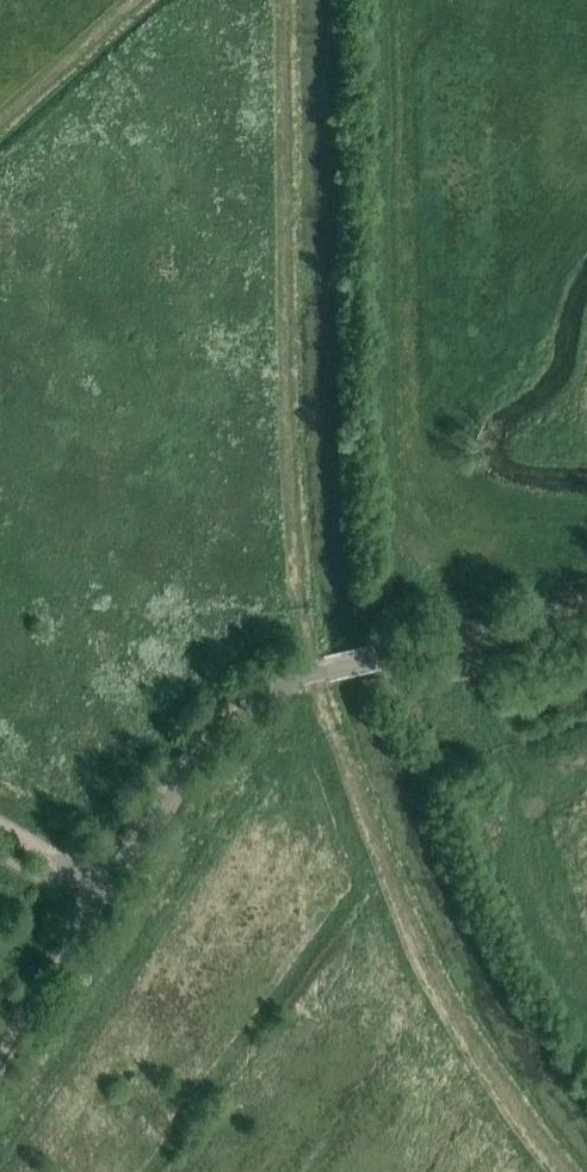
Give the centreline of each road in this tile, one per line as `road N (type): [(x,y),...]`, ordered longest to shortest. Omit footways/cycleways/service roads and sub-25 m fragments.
road 1 (track): [(285,0),(287,360),(297,560),(316,673)]
road 2 (unclassified): [(108,883),(200,752),(244,708),(316,673),(390,656)]
road 3 (track): [(390,656),(586,601)]
road 4 (track): [(0,1048),(108,883)]
road 5 (track): [(0,130),(144,0)]

